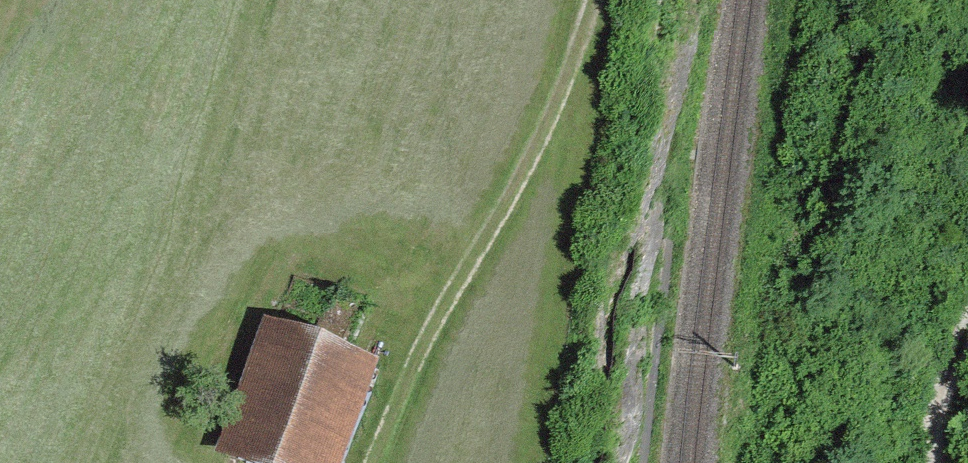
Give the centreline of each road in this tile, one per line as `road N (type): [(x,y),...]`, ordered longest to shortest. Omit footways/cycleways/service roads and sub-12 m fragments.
road 1 (track): [(595,0),(515,189),(432,333),(378,462)]
road 2 (trunk): [(215,0),(307,462)]
road 3 (track): [(929,462),(967,332)]

